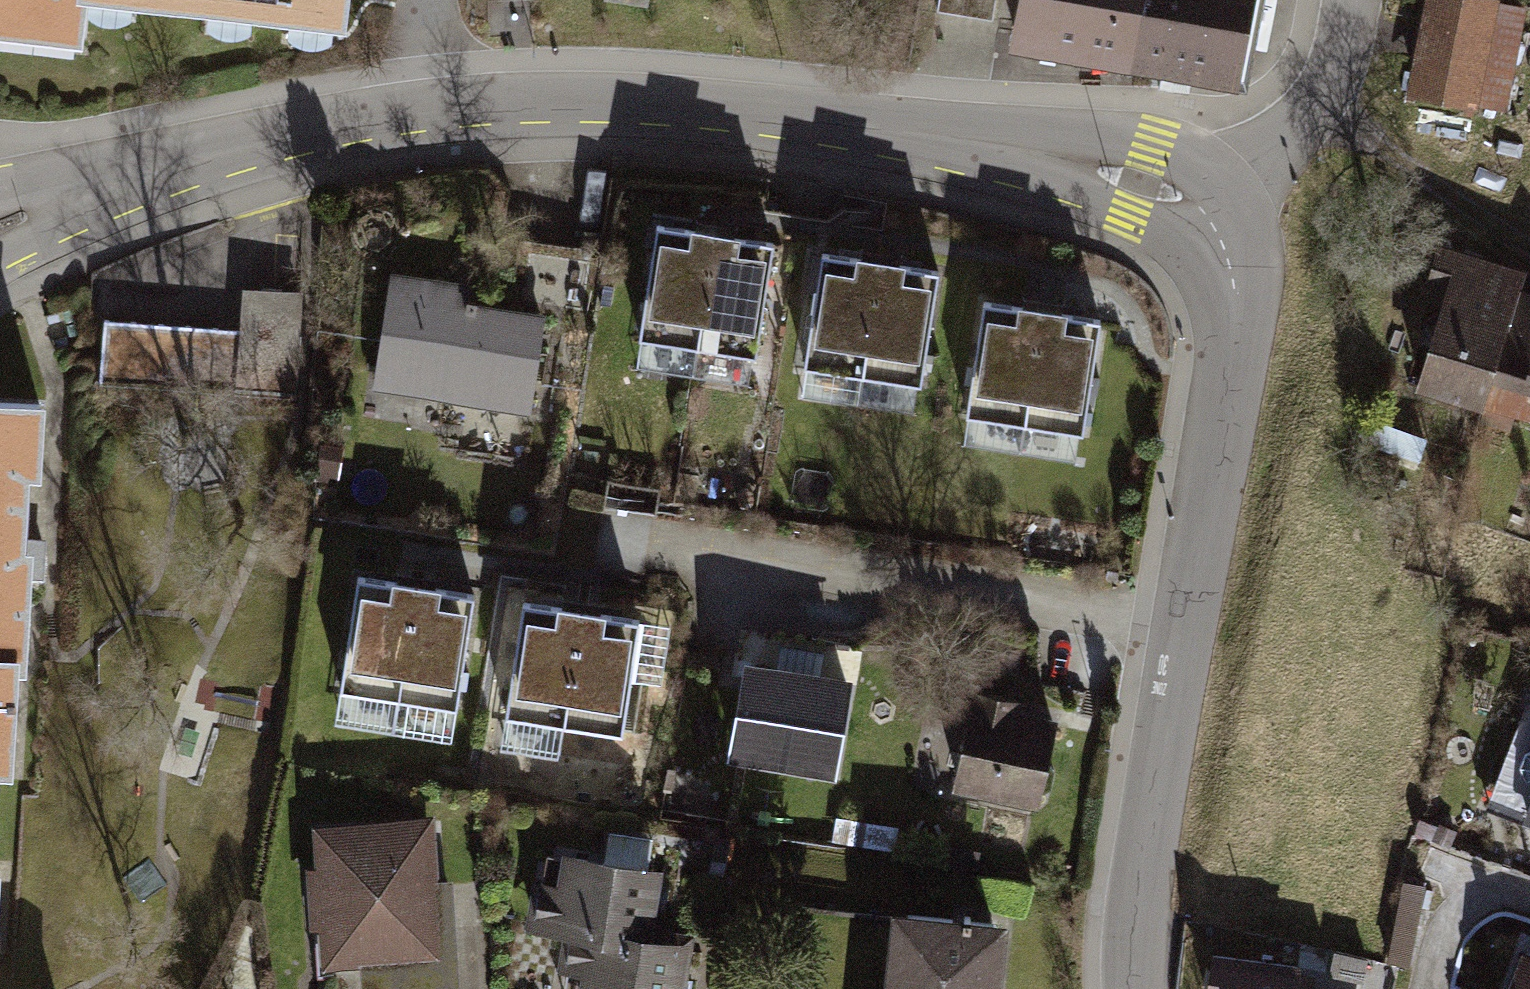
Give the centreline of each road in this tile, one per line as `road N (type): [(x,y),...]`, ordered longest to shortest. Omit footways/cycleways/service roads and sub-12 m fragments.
road 1 (residential): [(413,106),(552,95),(729,103),(1096,170),(1185,197),(1214,222)]
road 2 (residential): [(1214,222),(1237,323),(1142,886),(1134,988)]
road 3 (residential): [(0,225),(217,152),(413,106)]
road 4 (residential): [(1357,0),(1338,81),(1214,222)]

